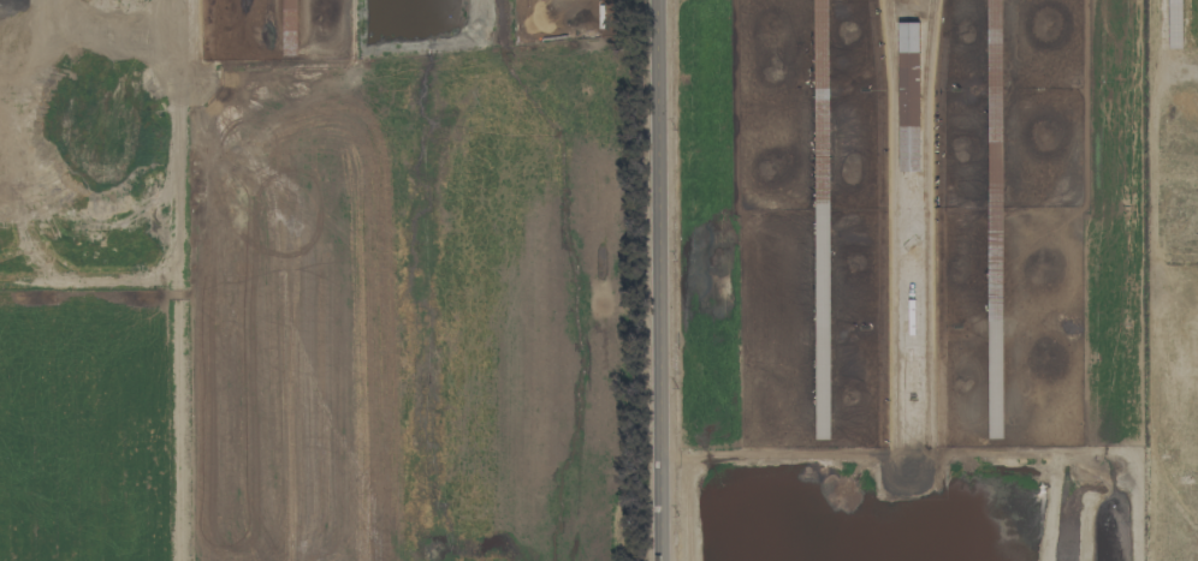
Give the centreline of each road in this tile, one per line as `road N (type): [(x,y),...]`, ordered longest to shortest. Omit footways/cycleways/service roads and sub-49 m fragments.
road 1 (residential): [(656,0),(659,560)]

